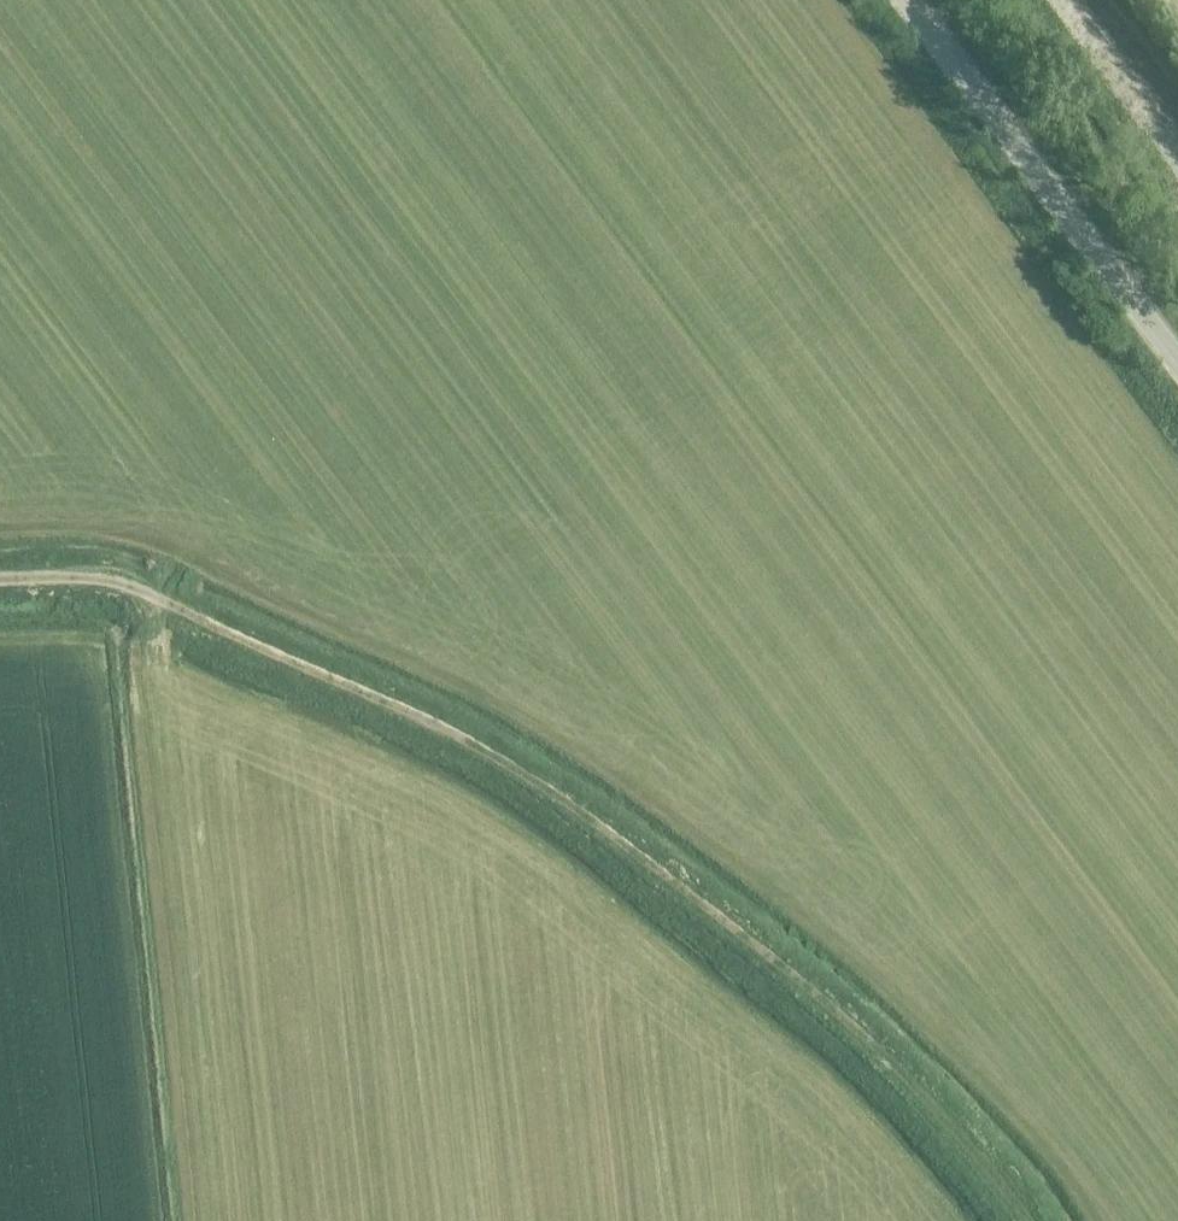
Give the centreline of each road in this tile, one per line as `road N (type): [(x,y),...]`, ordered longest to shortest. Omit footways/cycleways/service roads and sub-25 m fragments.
road 1 (track): [(0,582),(117,583),(472,742),(554,793),(884,1053),(1031,1220)]
road 2 (unclassified): [(1177,367),(901,0)]

